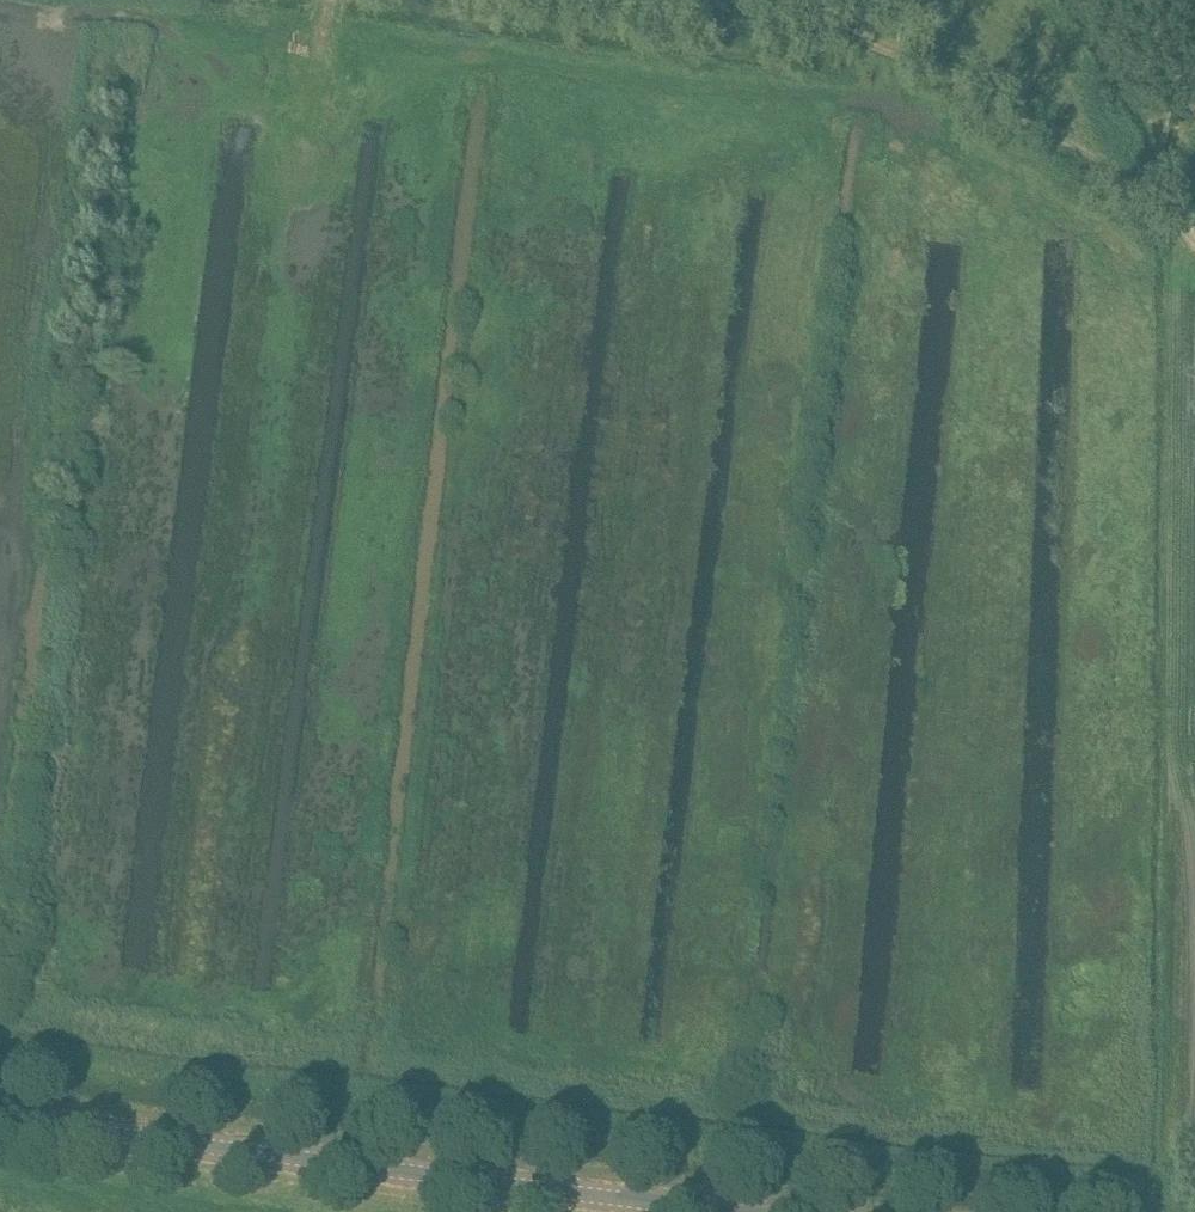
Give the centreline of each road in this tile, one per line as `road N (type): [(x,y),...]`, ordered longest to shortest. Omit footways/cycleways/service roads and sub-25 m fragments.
road 1 (tertiary): [(802,1211),(0,1113)]
road 2 (track): [(527,0),(824,29),(870,41),(981,92),(1145,202),(1194,245)]

